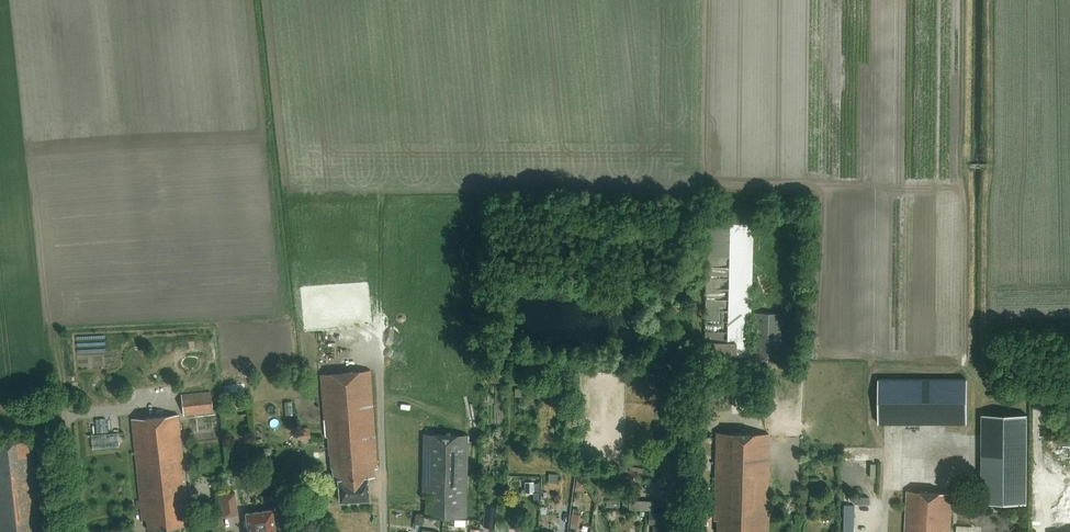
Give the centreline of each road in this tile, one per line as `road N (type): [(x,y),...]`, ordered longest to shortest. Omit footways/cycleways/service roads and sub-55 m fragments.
road 1 (unclassified): [(694,531),(698,351)]

